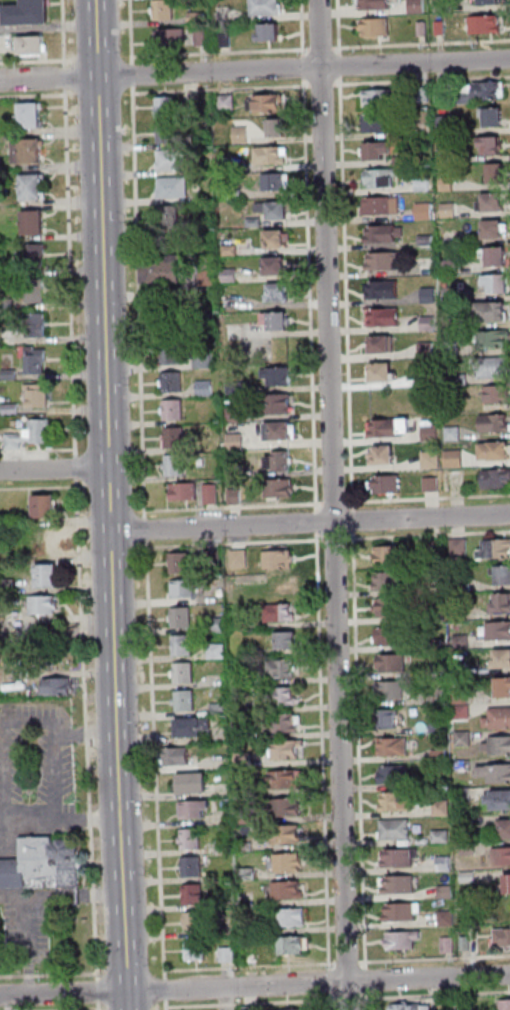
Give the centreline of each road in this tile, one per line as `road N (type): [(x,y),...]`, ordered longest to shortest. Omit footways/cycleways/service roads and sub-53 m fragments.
road 1 (residential): [(350,1009),(322,0)]
road 2 (secondary): [(131,992),(99,0)]
road 3 (residential): [(509,975),(0,996)]
road 4 (residential): [(509,60),(0,81)]
road 5 (residential): [(509,513),(115,531)]

